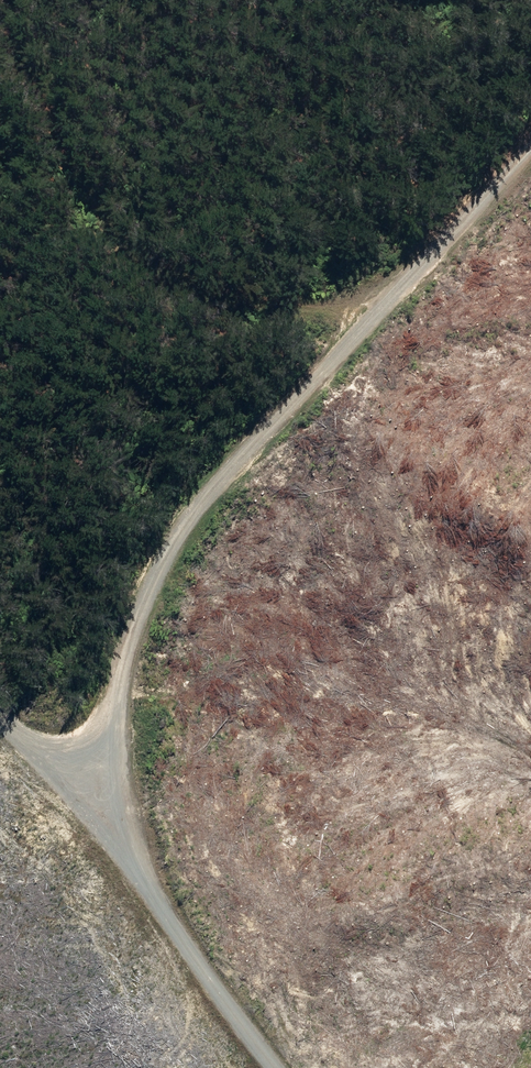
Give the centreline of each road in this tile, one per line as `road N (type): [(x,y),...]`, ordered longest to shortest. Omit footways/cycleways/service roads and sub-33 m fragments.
road 1 (track): [(131,879),(117,770),(120,692),(150,590),(208,508),(530,151)]
road 2 (track): [(276,1067),(131,879),(0,731)]
road 3 (track): [(382,313),(290,320),(202,294),(122,238)]
road 4 (track): [(0,729),(34,748),(70,749),(97,731),(120,692)]

